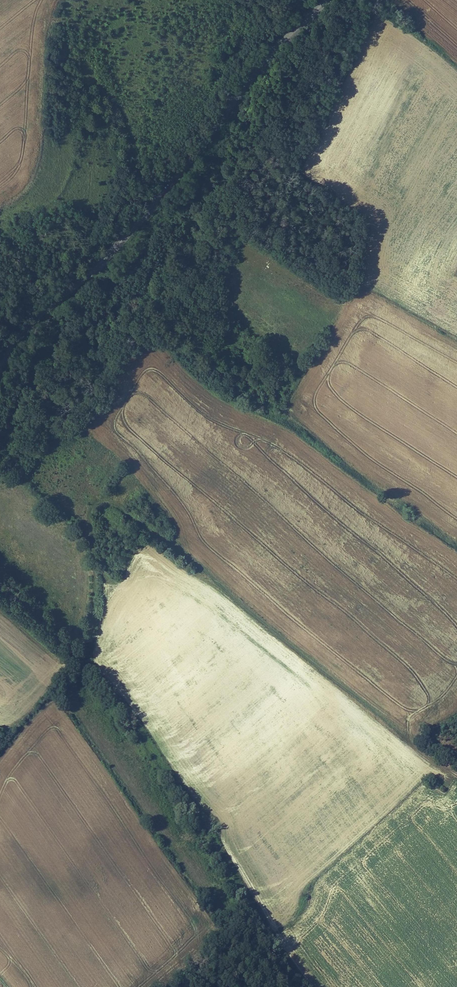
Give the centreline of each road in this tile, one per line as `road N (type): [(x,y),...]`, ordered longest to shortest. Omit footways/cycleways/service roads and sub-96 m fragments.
road 1 (track): [(0,743),(65,667),(88,652),(96,618),(90,520),(102,503),(188,554),(456,775)]
road 2 (tertiary): [(323,0),(251,74),(136,224),(28,324),(0,363)]

